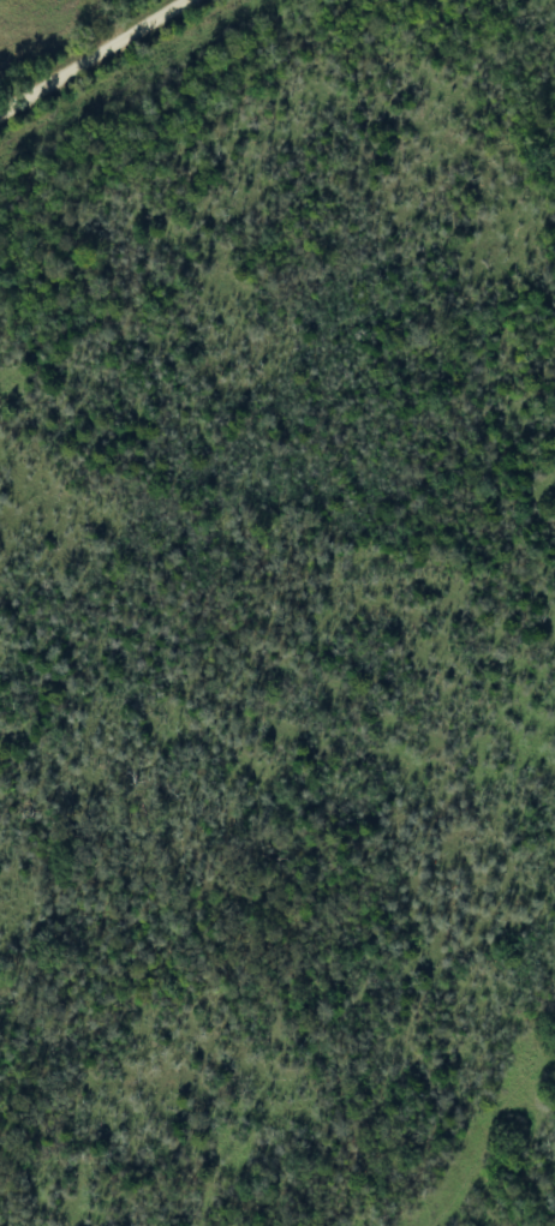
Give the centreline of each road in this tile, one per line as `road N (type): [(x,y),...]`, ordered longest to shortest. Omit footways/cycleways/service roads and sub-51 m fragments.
road 1 (residential): [(0,119),(197,0)]

